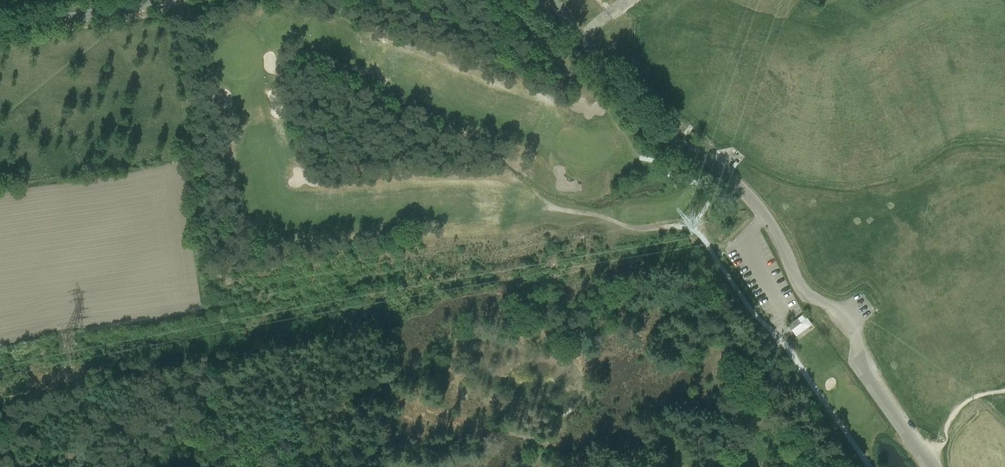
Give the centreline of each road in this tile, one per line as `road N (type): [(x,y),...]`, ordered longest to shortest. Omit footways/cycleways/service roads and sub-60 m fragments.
road 1 (unclassified): [(932,466),(866,381),(847,322),(797,285),(781,238),(751,194),(652,126),(552,0)]
road 2 (track): [(725,170),(702,217),(709,253),(871,466)]
road 3 (unclassified): [(0,30),(156,0)]

